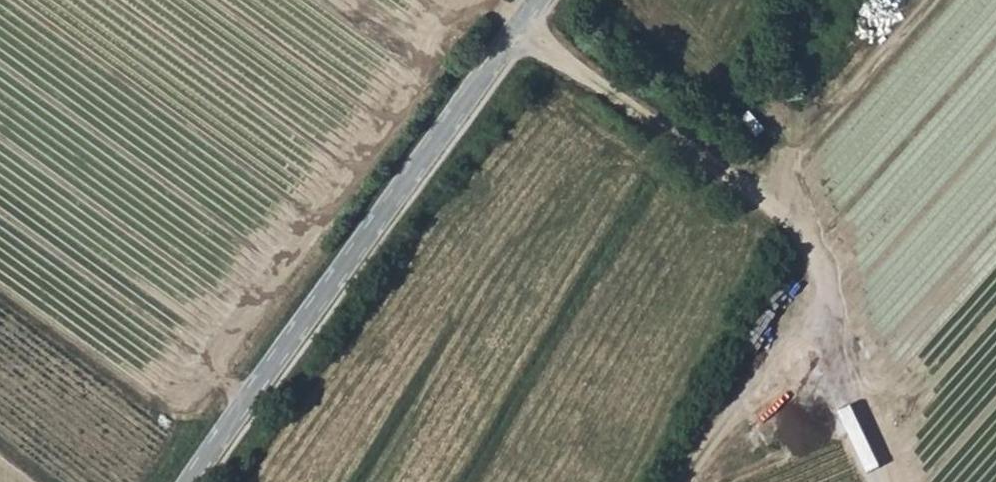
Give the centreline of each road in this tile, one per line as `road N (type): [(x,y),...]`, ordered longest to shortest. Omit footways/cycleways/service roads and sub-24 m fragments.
road 1 (track): [(514,30),(780,209),(892,481)]
road 2 (unclassified): [(191,481),(536,0)]
road 3 (track): [(829,330),(717,430),(690,481)]

